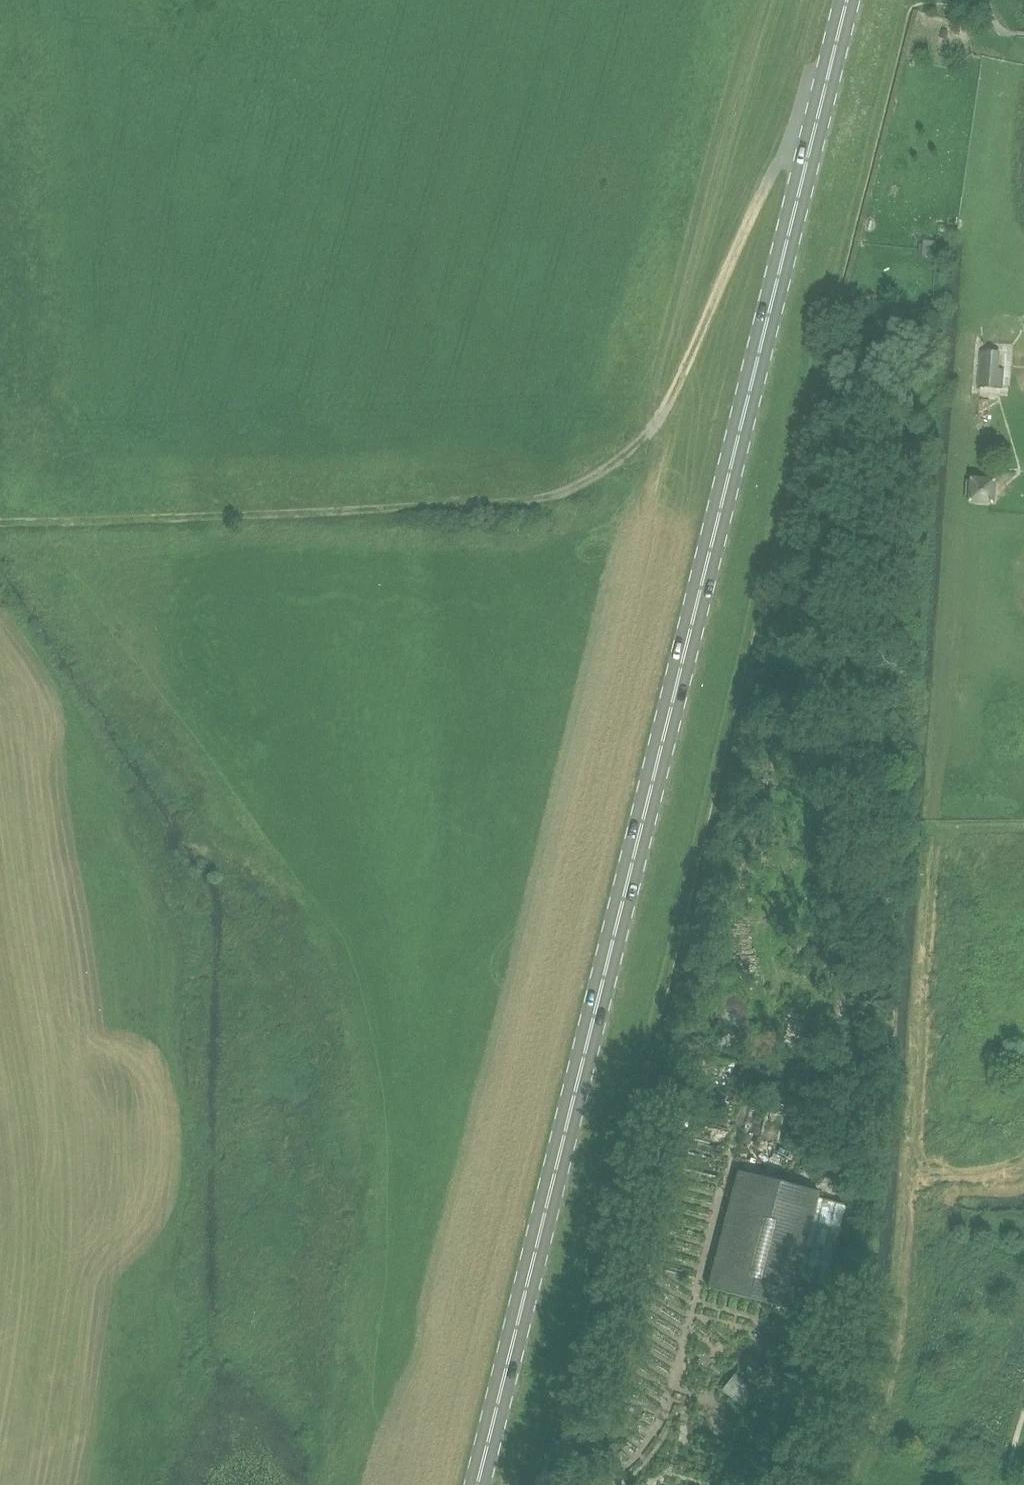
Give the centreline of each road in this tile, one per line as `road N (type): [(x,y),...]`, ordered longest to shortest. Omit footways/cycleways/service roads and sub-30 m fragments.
road 1 (primary): [(477,1484),(854,0)]
road 2 (track): [(835,76),(813,84),(664,411),(591,479),(491,505),(0,520)]

